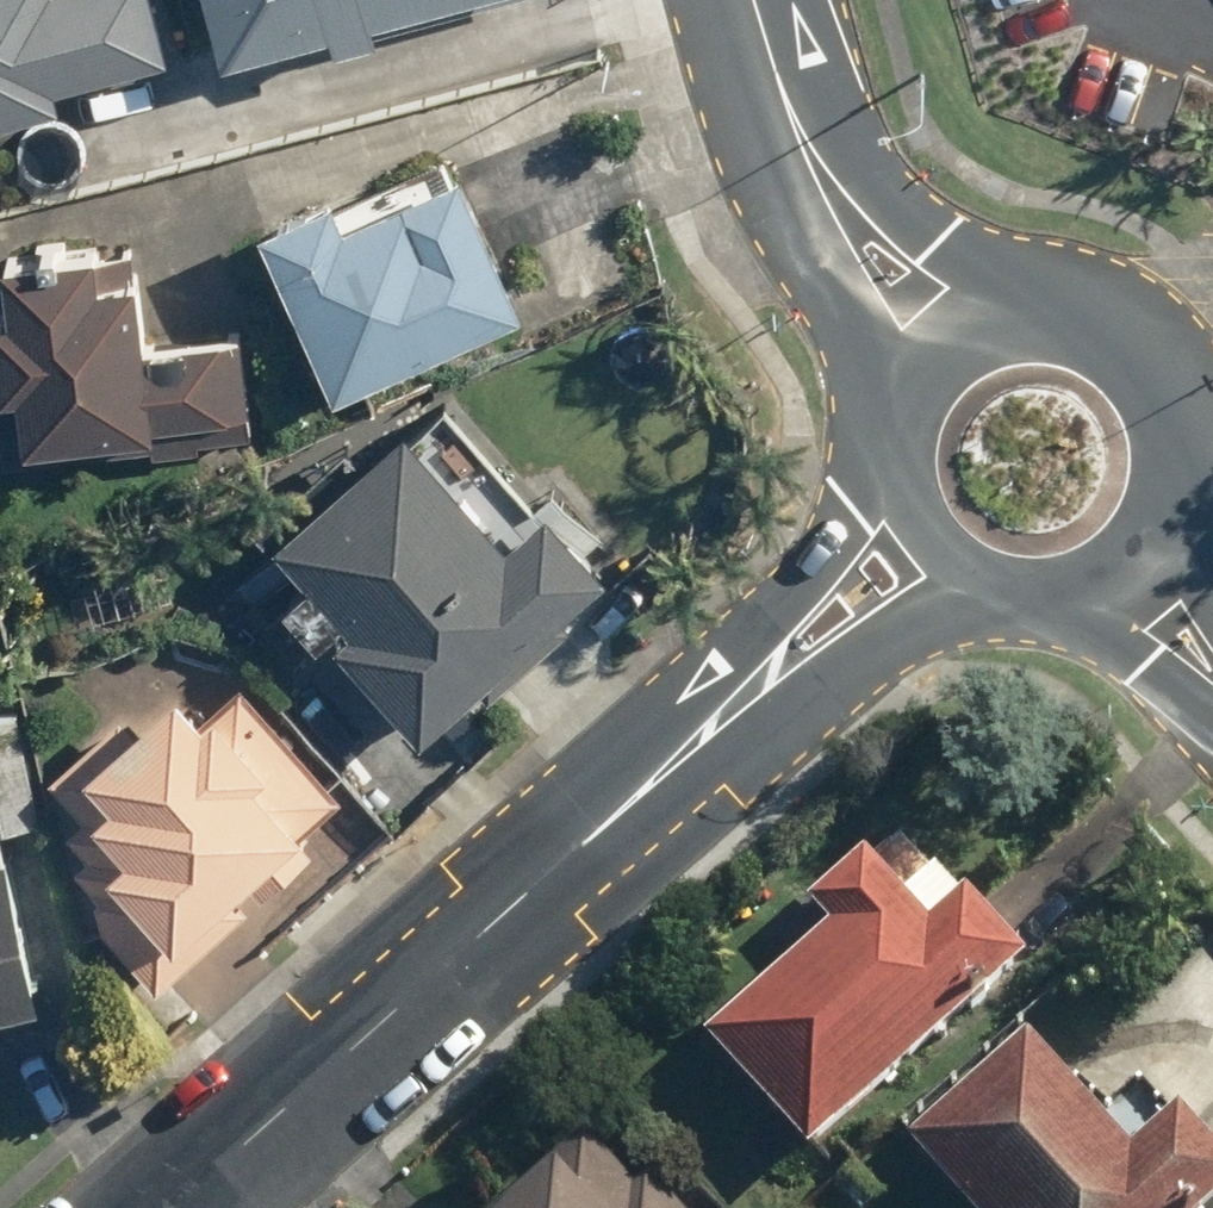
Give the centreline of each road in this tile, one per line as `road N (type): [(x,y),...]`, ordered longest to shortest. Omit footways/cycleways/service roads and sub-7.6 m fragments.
road 1 (residential): [(183,1207),(690,771)]
road 2 (secondary): [(979,303),(1029,293),(1079,299),(1125,320),(1162,353),(1186,395),(1198,441),(1195,489),(1178,534),(1149,572)]
road 3 (residential): [(956,599),(690,771)]
road 4 (residential): [(690,771),(891,533)]
road 5 (secondary): [(806,132),(979,303)]
road 6 (secondary): [(912,349),(806,132)]
road 7 (secondary): [(1149,572),(1107,602),(1057,617),(1005,616),(956,599)]
road 8 (secondary): [(891,533),(874,487),(872,438),(885,390),(912,349)]
road 9 (secondary): [(763,0),(806,132)]

